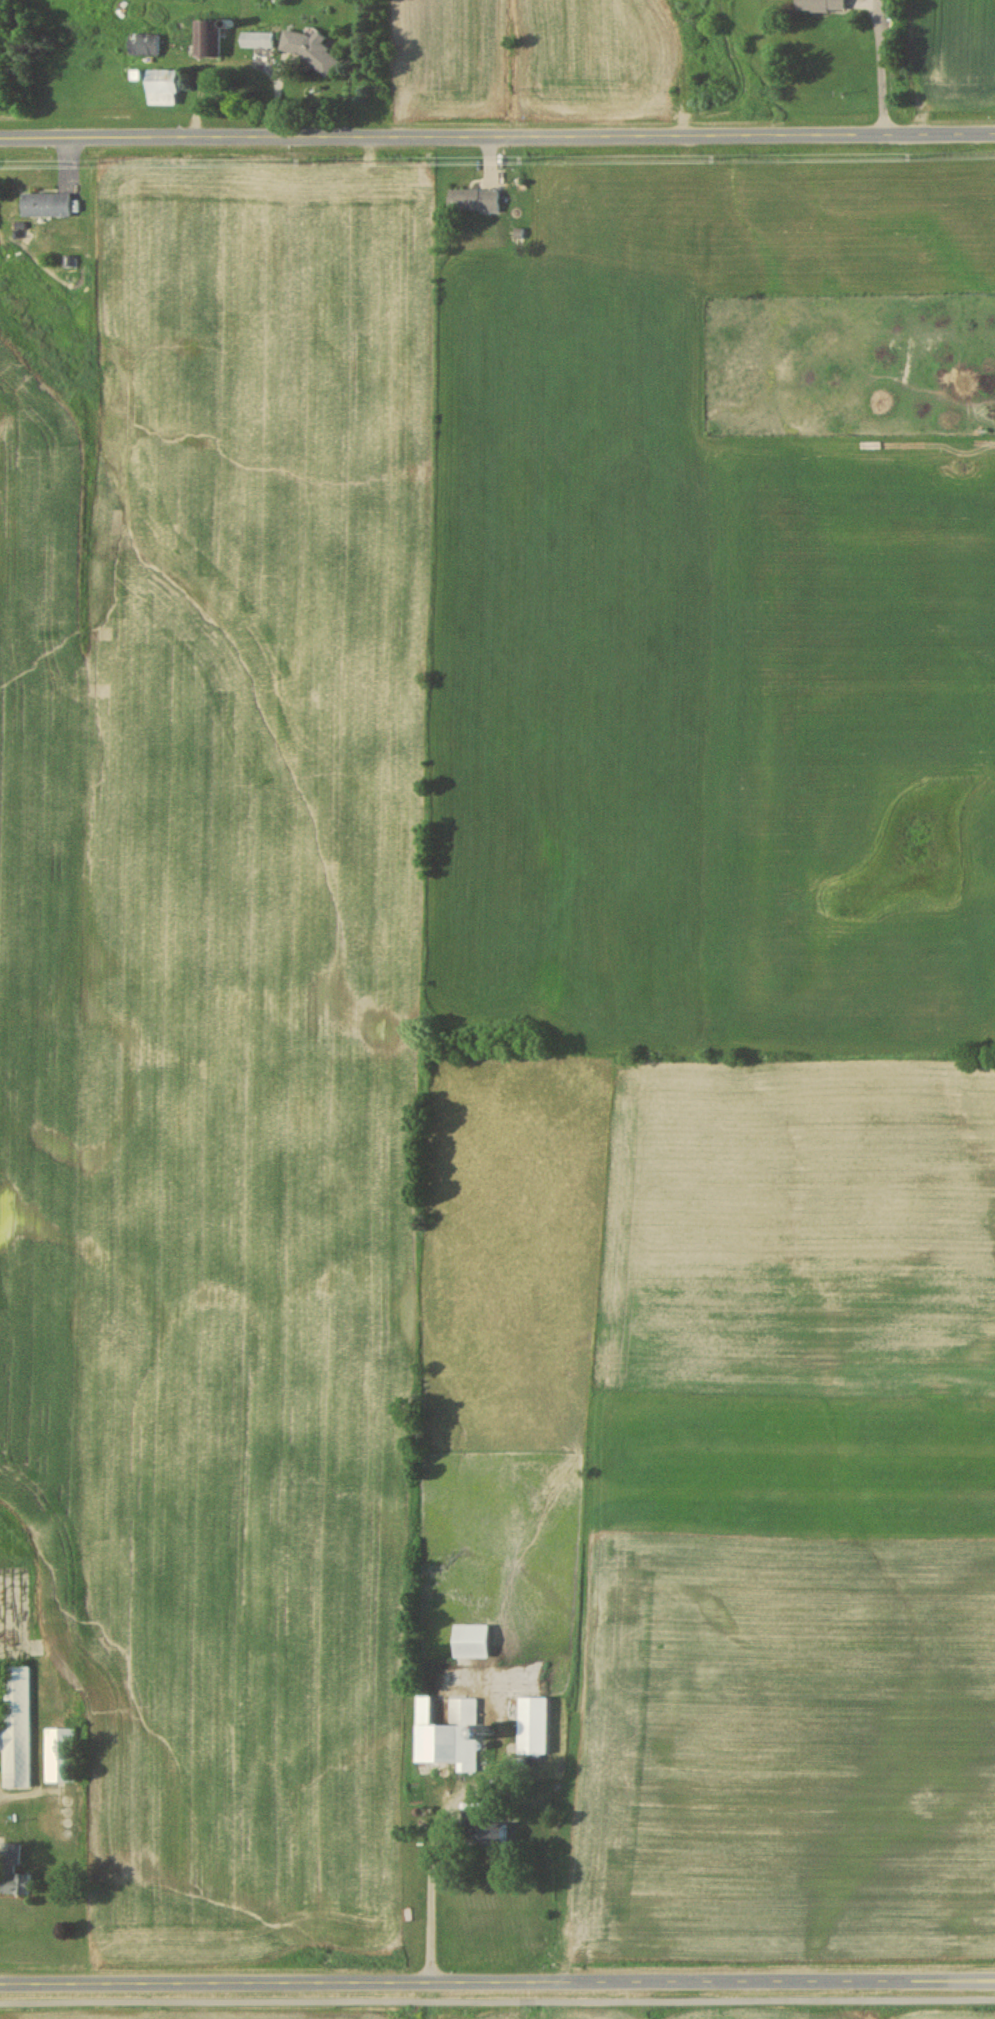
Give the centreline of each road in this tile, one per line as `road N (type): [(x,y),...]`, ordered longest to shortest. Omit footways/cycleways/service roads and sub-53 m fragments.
road 1 (residential): [(0,135),(994,128)]
road 2 (tertiary): [(0,1987),(994,1981)]

